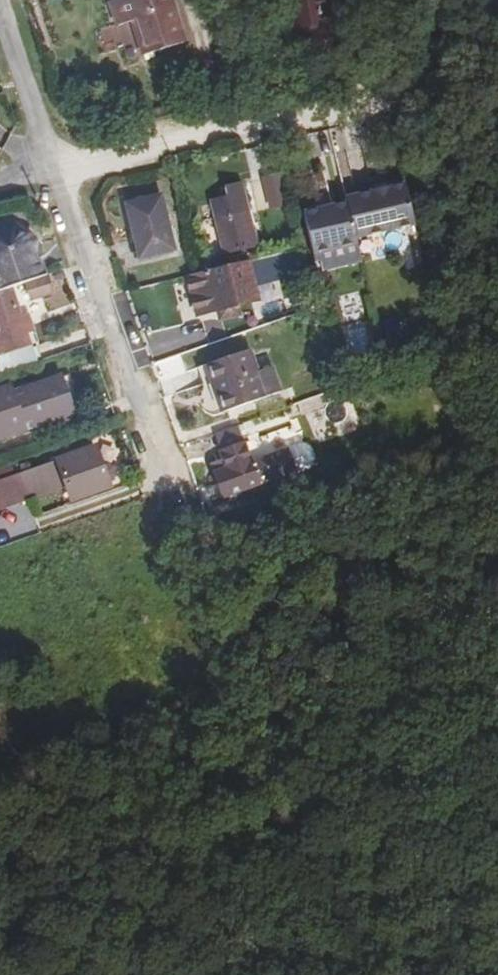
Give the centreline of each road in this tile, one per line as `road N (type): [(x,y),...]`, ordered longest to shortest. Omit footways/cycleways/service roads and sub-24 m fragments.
road 1 (track): [(57,169),(487,77)]
road 2 (residential): [(169,494),(57,169)]
road 3 (residential): [(57,169),(0,9)]

